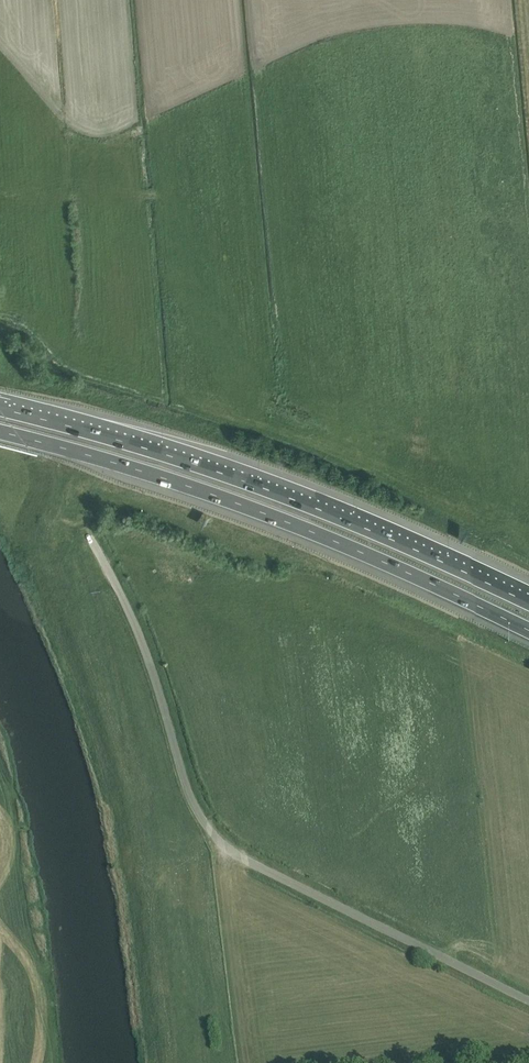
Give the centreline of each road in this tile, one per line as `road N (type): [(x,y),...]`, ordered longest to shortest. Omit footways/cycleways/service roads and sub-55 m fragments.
road 1 (unclassified): [(513,991),(242,858),(208,830),(125,608),(35,456)]
road 2 (secondary): [(184,485),(384,846)]
road 3 (motorway): [(528,602),(349,521),(168,455)]
road 4 (motorway): [(184,485),(349,548),(528,630)]
road 5 (secondary): [(384,846),(431,931),(513,991)]
road 6 (motorway): [(0,433),(184,485)]
road 7 (secondary): [(523,969),(469,938),(384,846)]
road 8 (motorway): [(168,455),(0,408)]
road 9 (secondary): [(105,321),(168,455)]

